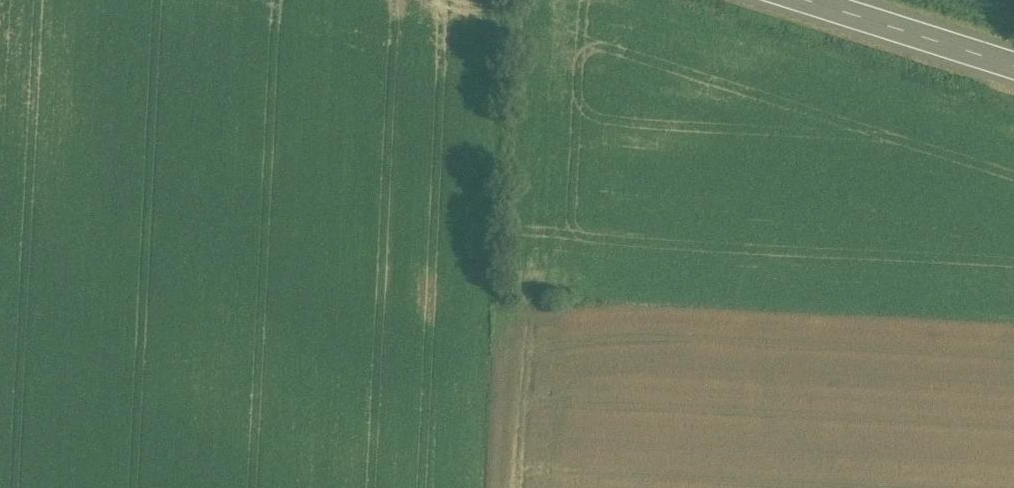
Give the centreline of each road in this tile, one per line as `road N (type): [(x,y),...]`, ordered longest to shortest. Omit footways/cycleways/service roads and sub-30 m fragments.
road 1 (secondary): [(800,0),(1013,68)]

